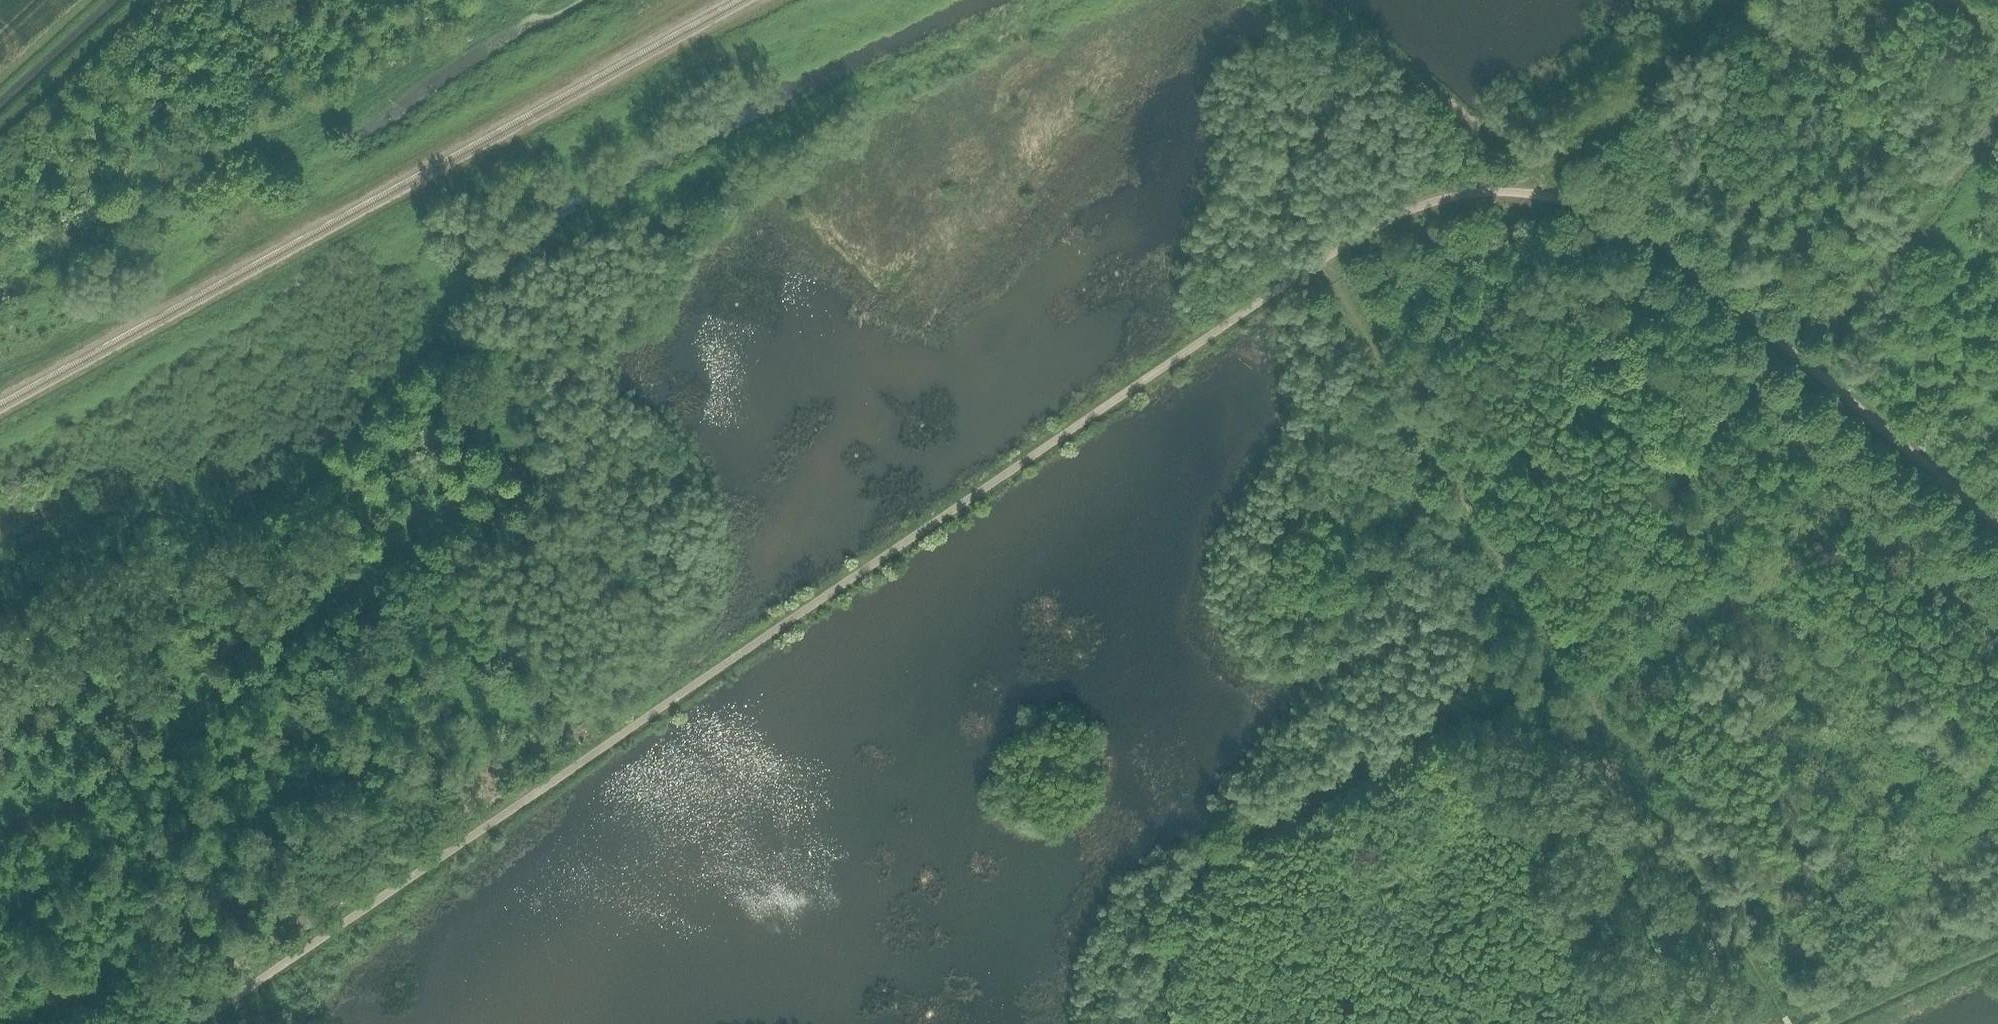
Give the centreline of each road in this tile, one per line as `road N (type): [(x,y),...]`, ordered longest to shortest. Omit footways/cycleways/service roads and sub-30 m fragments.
road 1 (track): [(1997,120),(1808,365)]
road 2 (track): [(1733,0),(1532,194)]

